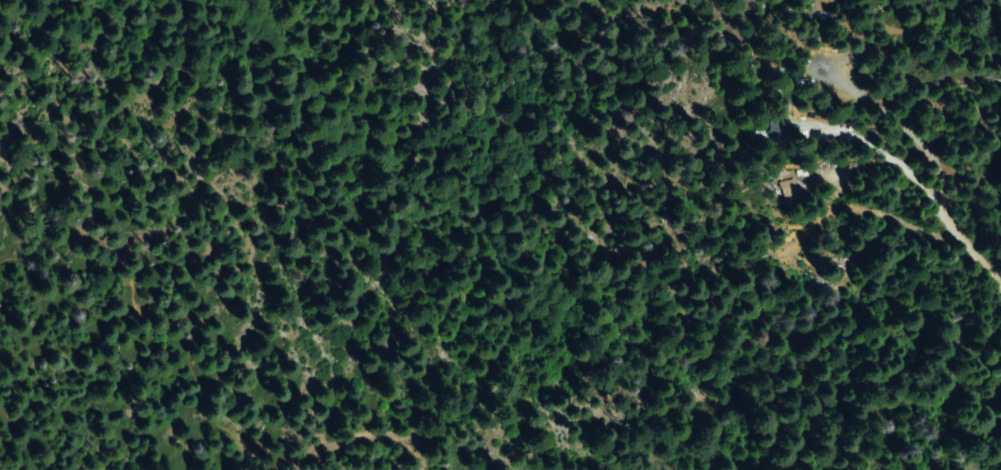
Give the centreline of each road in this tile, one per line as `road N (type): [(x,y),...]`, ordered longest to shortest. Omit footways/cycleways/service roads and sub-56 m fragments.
road 1 (track): [(414,469),(416,434),(383,425),(310,433),(231,469)]

